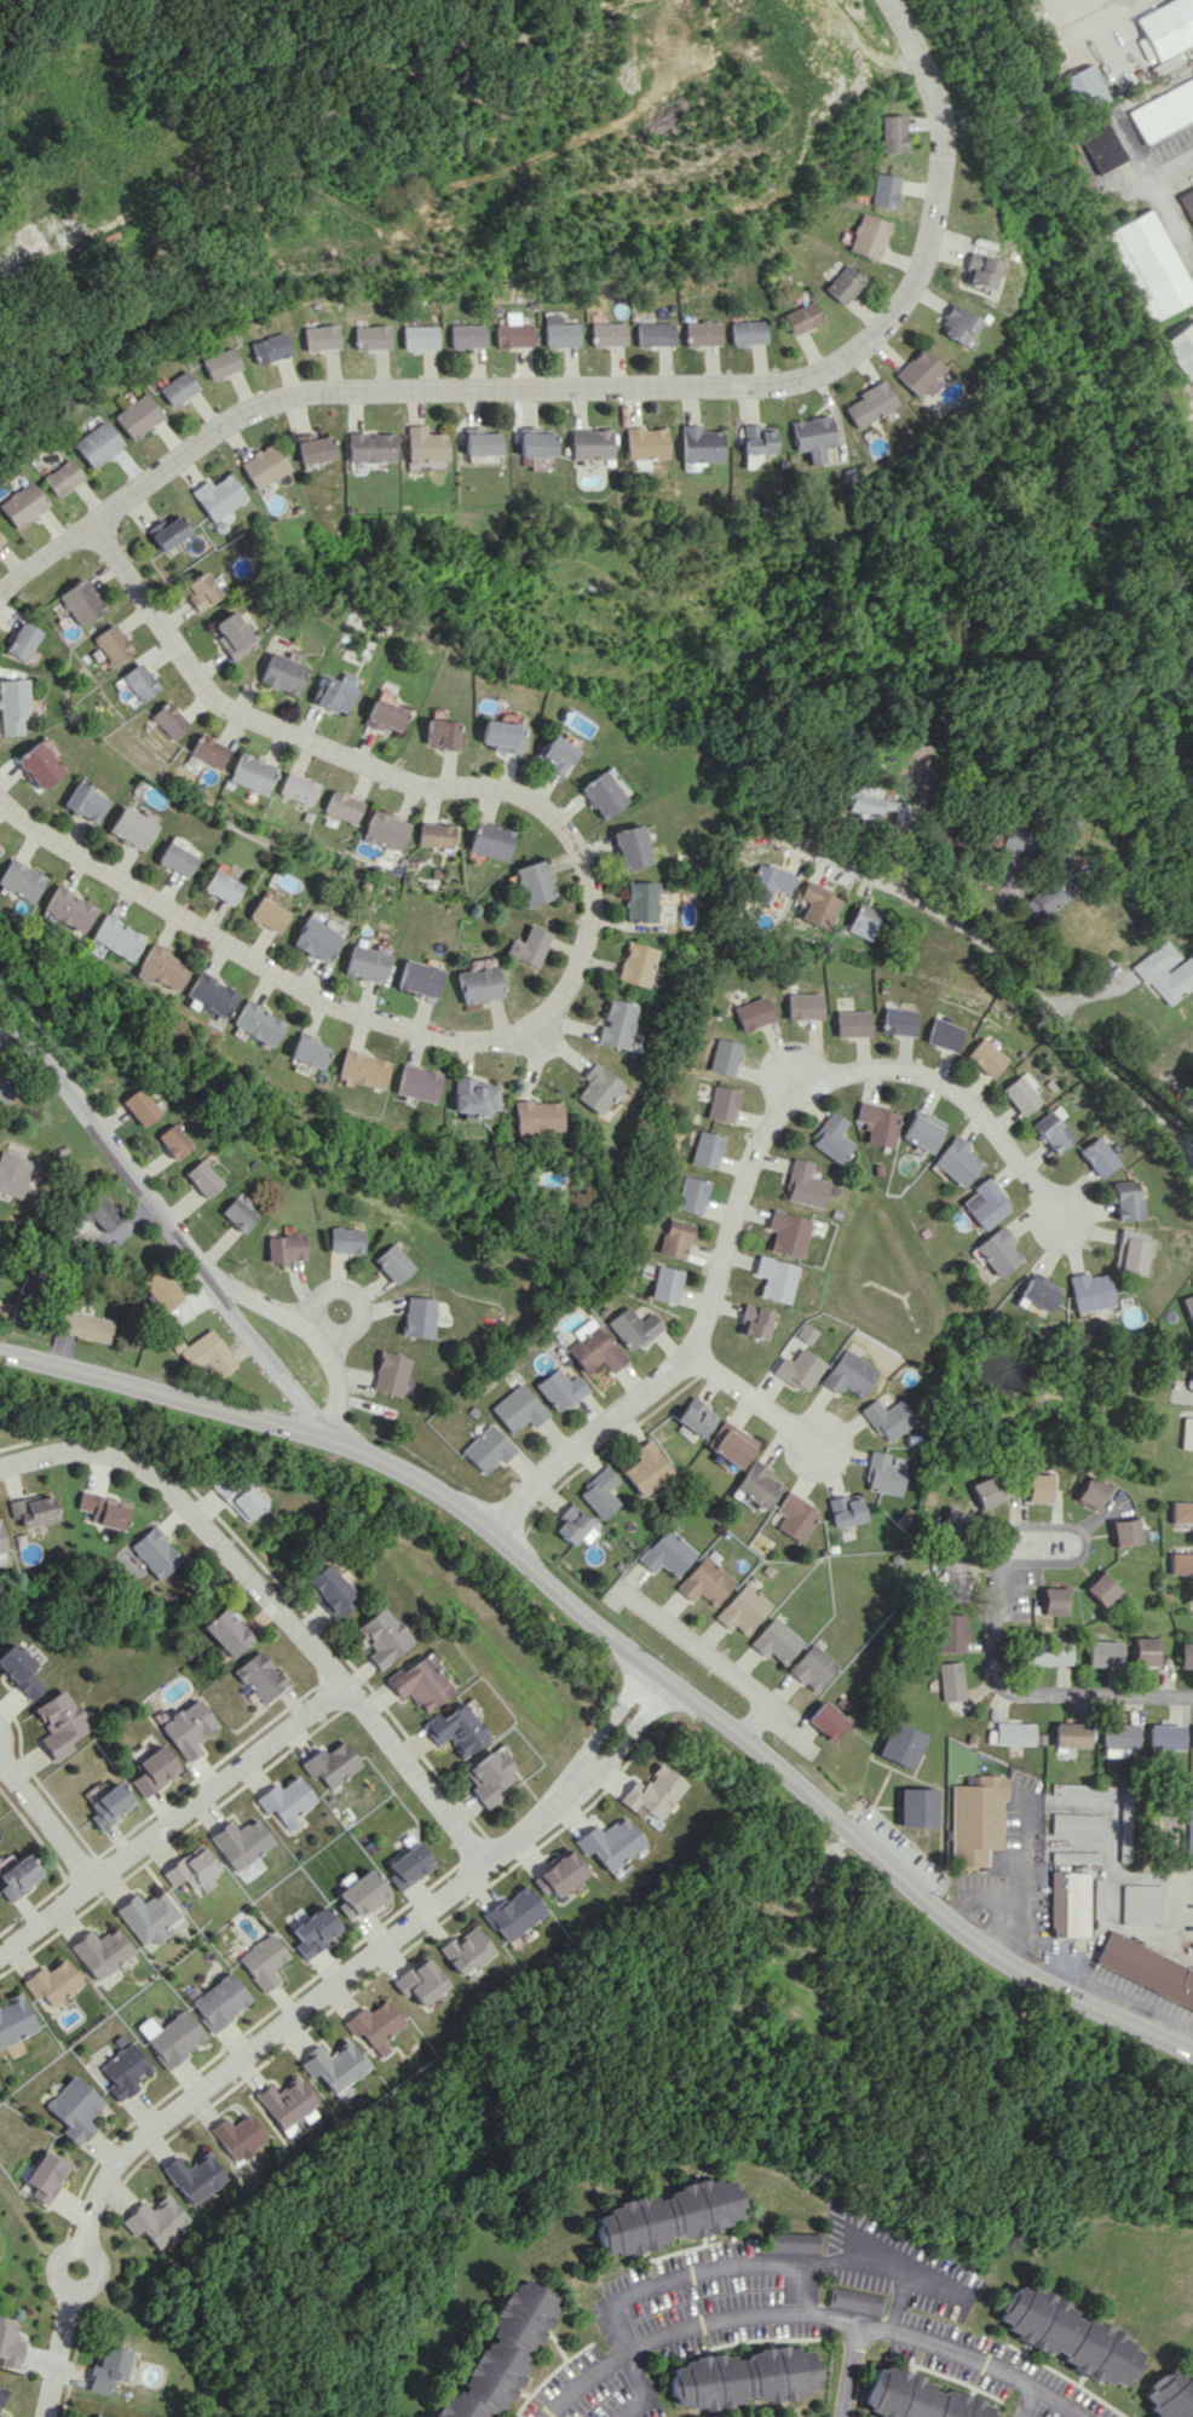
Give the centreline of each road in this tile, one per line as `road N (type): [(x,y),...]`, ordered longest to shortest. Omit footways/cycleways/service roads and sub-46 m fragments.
road 1 (residential): [(0,597),(50,557),(94,539),(148,620),(218,701),(341,756),(531,795),(555,816),(586,879),(582,953),(547,1017),(508,1038),(463,1043),(172,916),(54,848),(0,801)]
road 2 (residential): [(899,0),(933,75),(945,178),(910,301),(878,346),(824,382),(778,389),(272,405),(227,424),(94,539)]
road 3 (tertiary): [(437,1491),(748,1743),(990,1958),(1192,2053)]
road 4 (residential): [(1061,1221),(993,1113),(962,1087),(927,1072),(832,1075),(783,1110),(747,1157),(693,1348),(532,1484),(497,1536)]
road 5 (residential): [(575,1785),(444,1901),(115,2164),(81,2240),(47,2416)]
road 6 (residential): [(484,1866),(348,1688),(173,1492),(143,1468),(76,1450),(0,1467)]
road 7 (residential): [(551,2416),(650,2340),(710,2320),(776,2313),(807,2313),(972,2356),(1083,2416)]
road 8 (residential): [(316,1440),(312,1417),(116,1149),(0,1048)]
road 9 (residential): [(1192,1169),(1176,1128),(1124,1084),(1044,982),(834,864)]
road 10 (tertiary): [(0,1359),(316,1440),(437,1491)]
road 11 (residential): [(348,1688),(0,1958)]
road 12 (residential): [(999,1566),(998,1659),(1010,1696),(1192,1700)]
road 13 (residential): [(807,2313),(801,2262),(674,2278),(609,2304),(626,2352)]
road 14 (residential): [(629,1590),(819,1755)]
road 15 (residential): [(203,1274),(298,1324),(324,1352),(336,1398),(332,1422),(316,1440)]
road 16 (residential): [(999,1566),(1083,1559),(1087,1536),(1074,1524),(1013,1527),(999,1566)]
road 17 (residential): [(90,1887),(0,1754)]
road 18 (residential): [(1016,1970),(1013,1811)]
road 19 (residential): [(693,1348),(819,1445)]
road 20 (residential): [(298,1324),(323,1295),(353,1291),(362,1319),(324,1352)]
road 21 (residential): [(575,1785),(609,1763),(669,1682)]
road 22 (residential): [(645,1663),(575,1785)]

